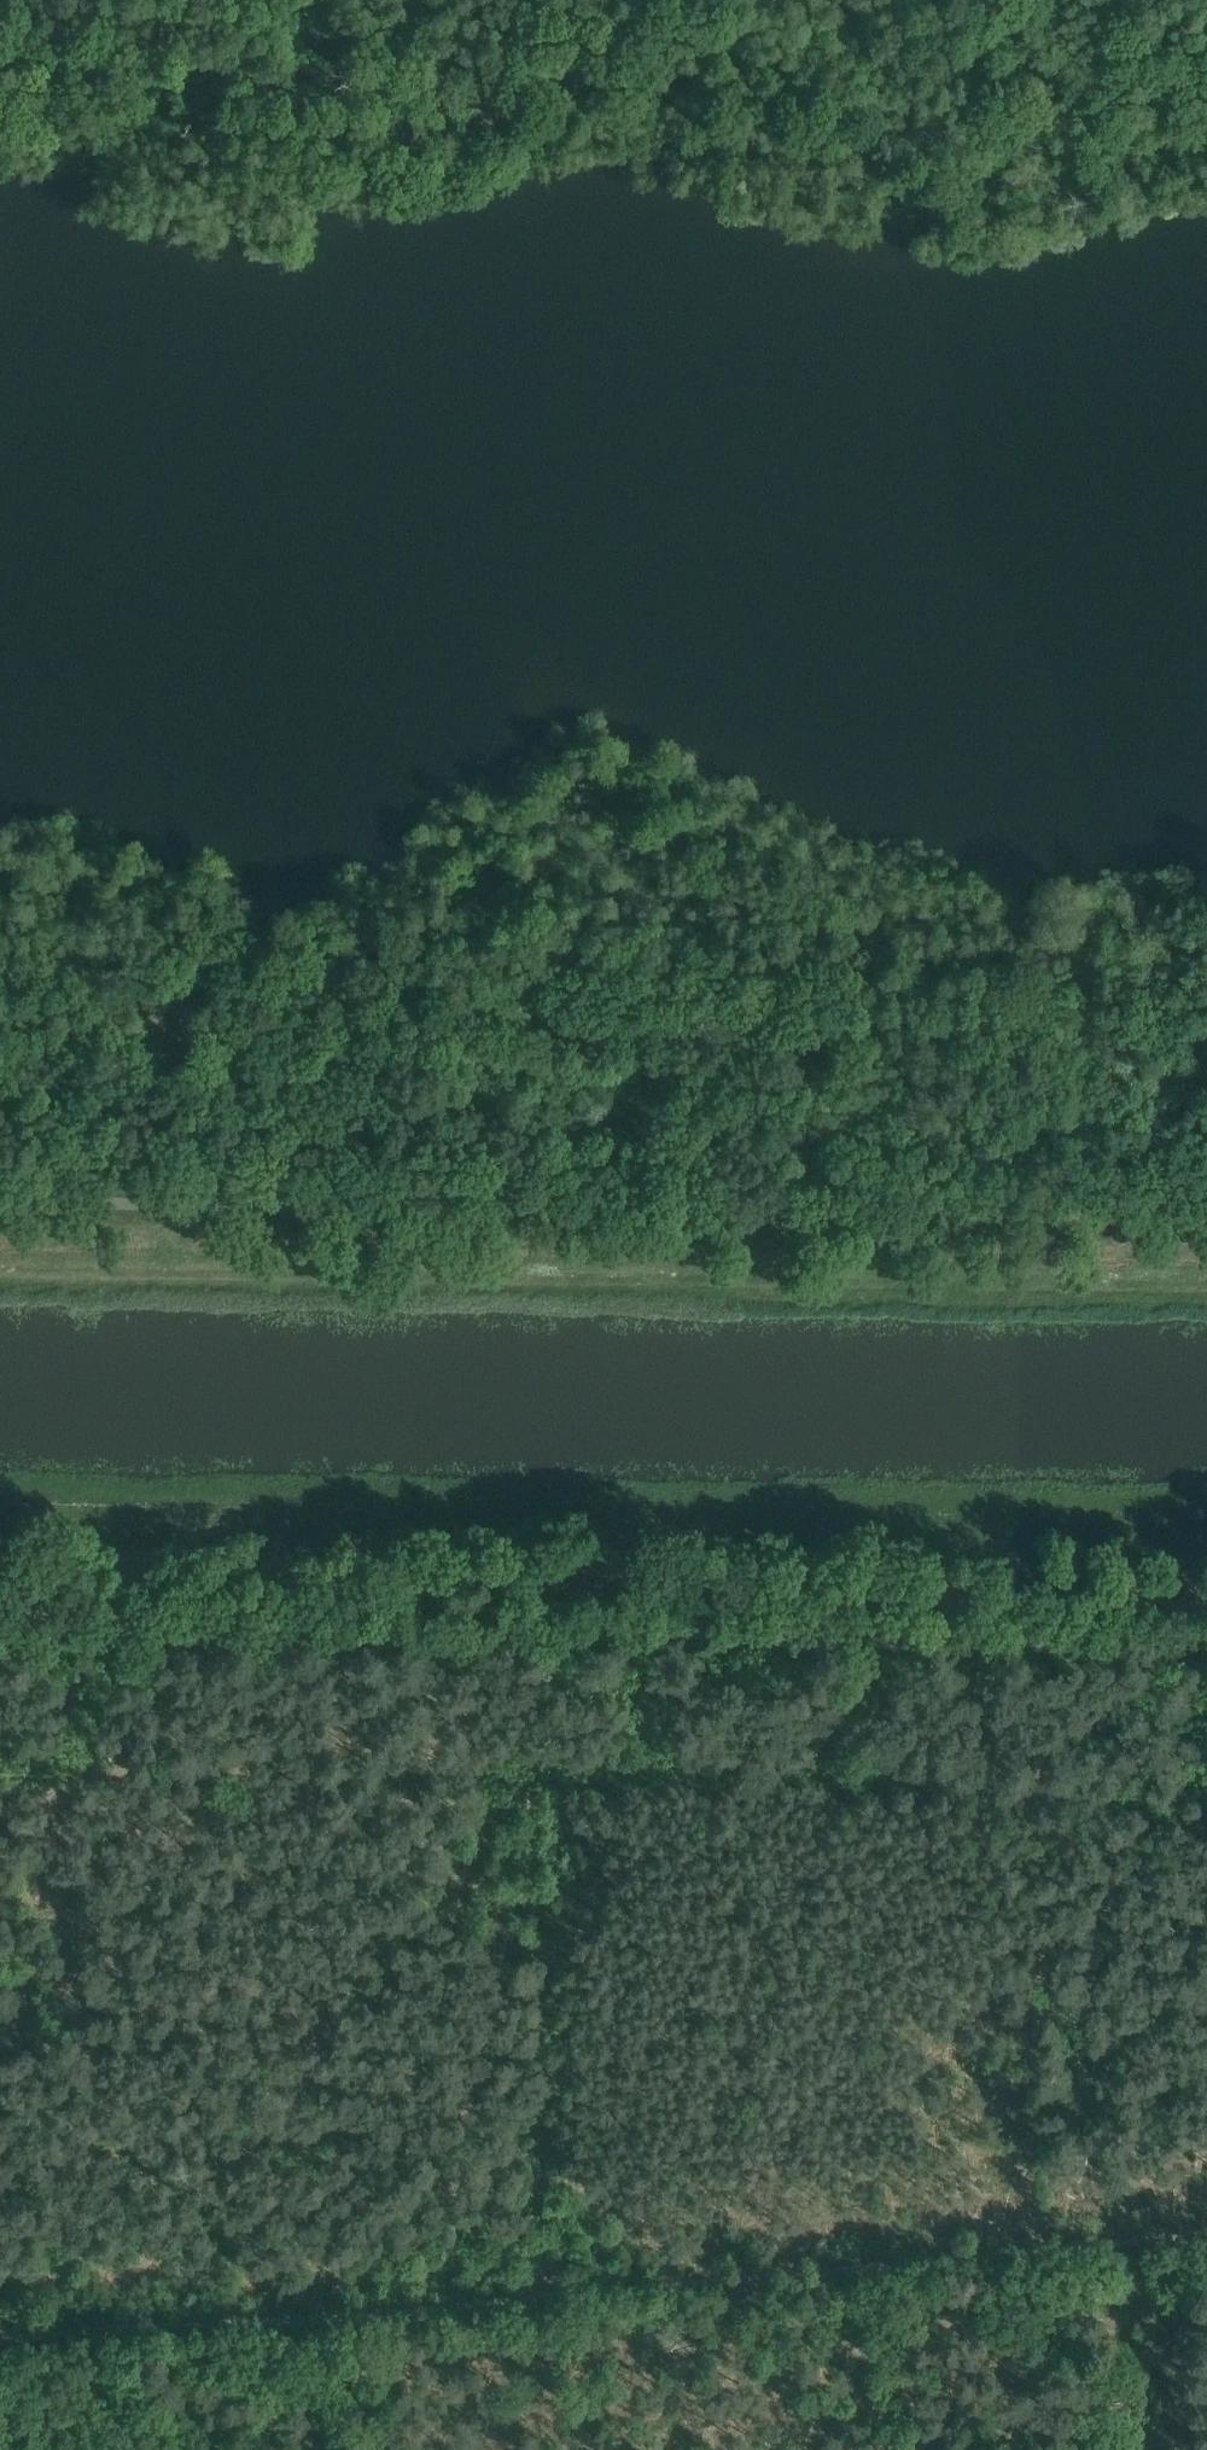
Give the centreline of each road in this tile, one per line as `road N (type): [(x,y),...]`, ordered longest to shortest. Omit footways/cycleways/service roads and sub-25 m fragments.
road 1 (track): [(0,1041),(1206,1054)]
road 2 (track): [(1206,1611),(0,1604)]

